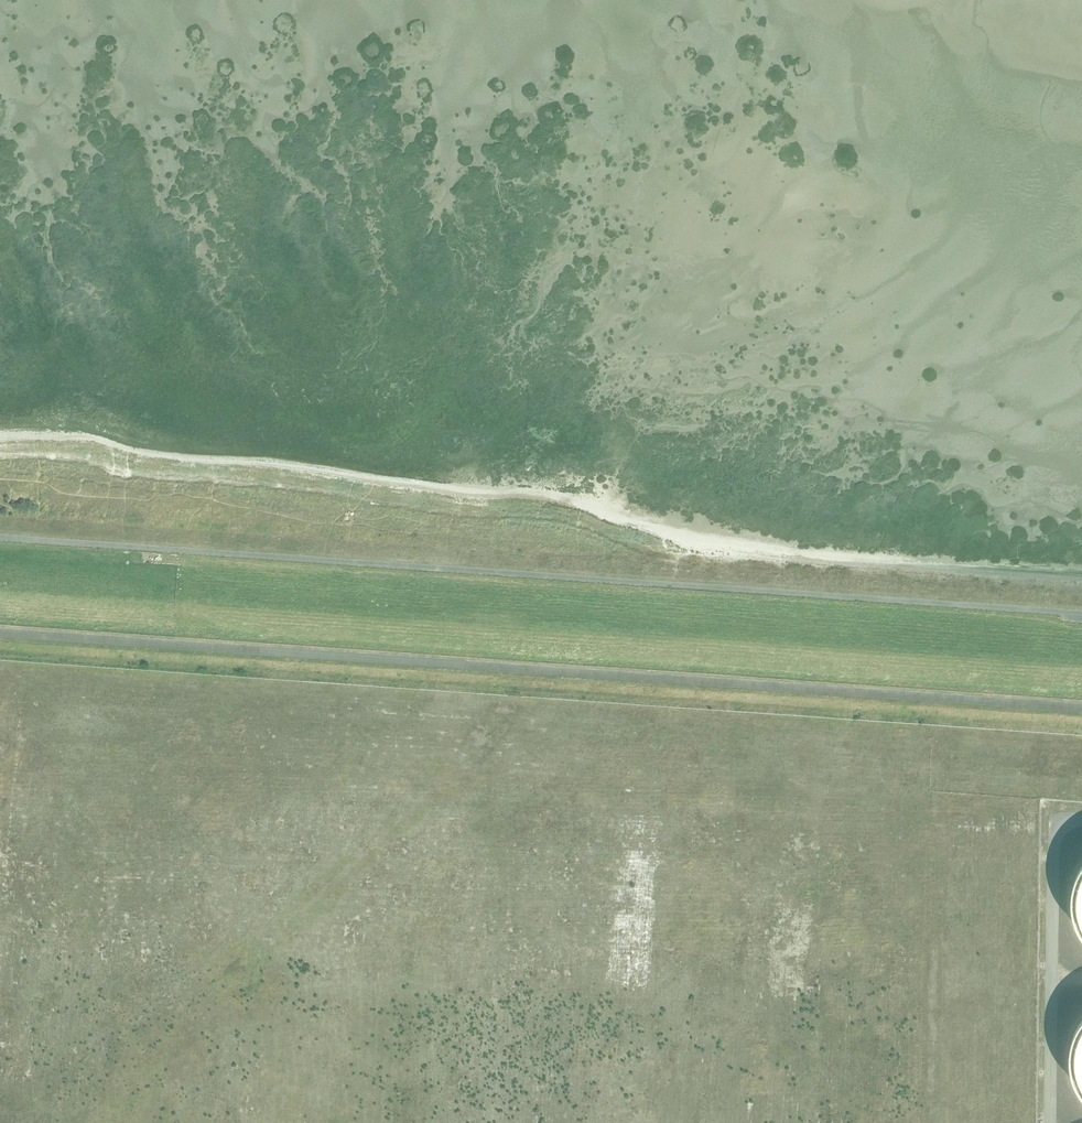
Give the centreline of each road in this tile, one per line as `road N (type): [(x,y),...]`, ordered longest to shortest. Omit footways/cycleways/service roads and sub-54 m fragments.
road 1 (unclassified): [(1081,708),(0,633)]
road 2 (track): [(936,1122),(940,799)]

